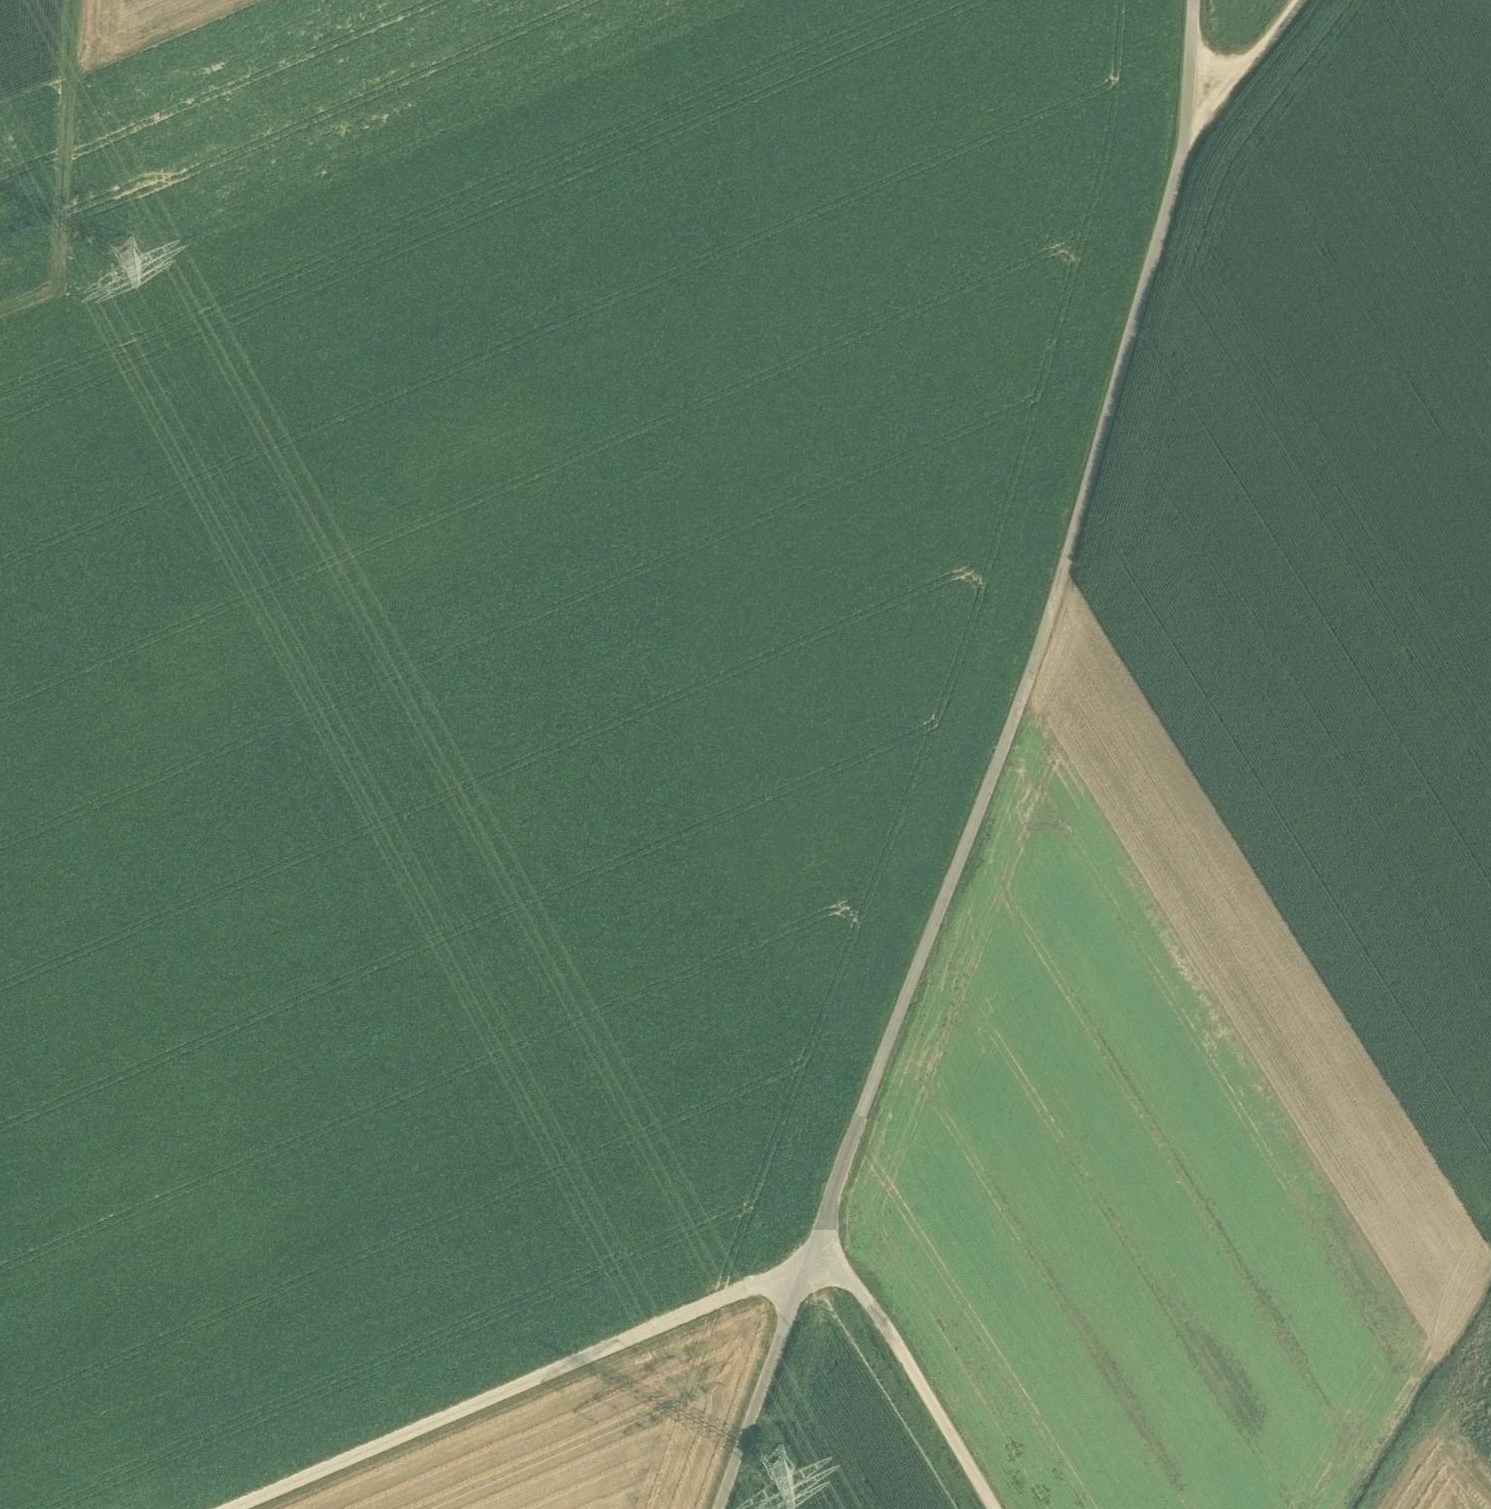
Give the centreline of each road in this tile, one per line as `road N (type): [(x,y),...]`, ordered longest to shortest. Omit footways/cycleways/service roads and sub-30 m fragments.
road 1 (track): [(1196,0),(1201,96),(1177,210),(1034,711),(927,953),(812,1263)]
road 2 (track): [(812,1263),(235,1508)]
road 3 (track): [(72,0),(54,292),(0,315)]
road 4 (track): [(1000,1508),(889,1326),(847,1272),(812,1263)]
road 5 (track): [(812,1263),(723,1508)]
road 6 (track): [(1362,1508),(1490,1286)]
road 7 (track): [(1201,96),(1255,62),(1302,0)]

